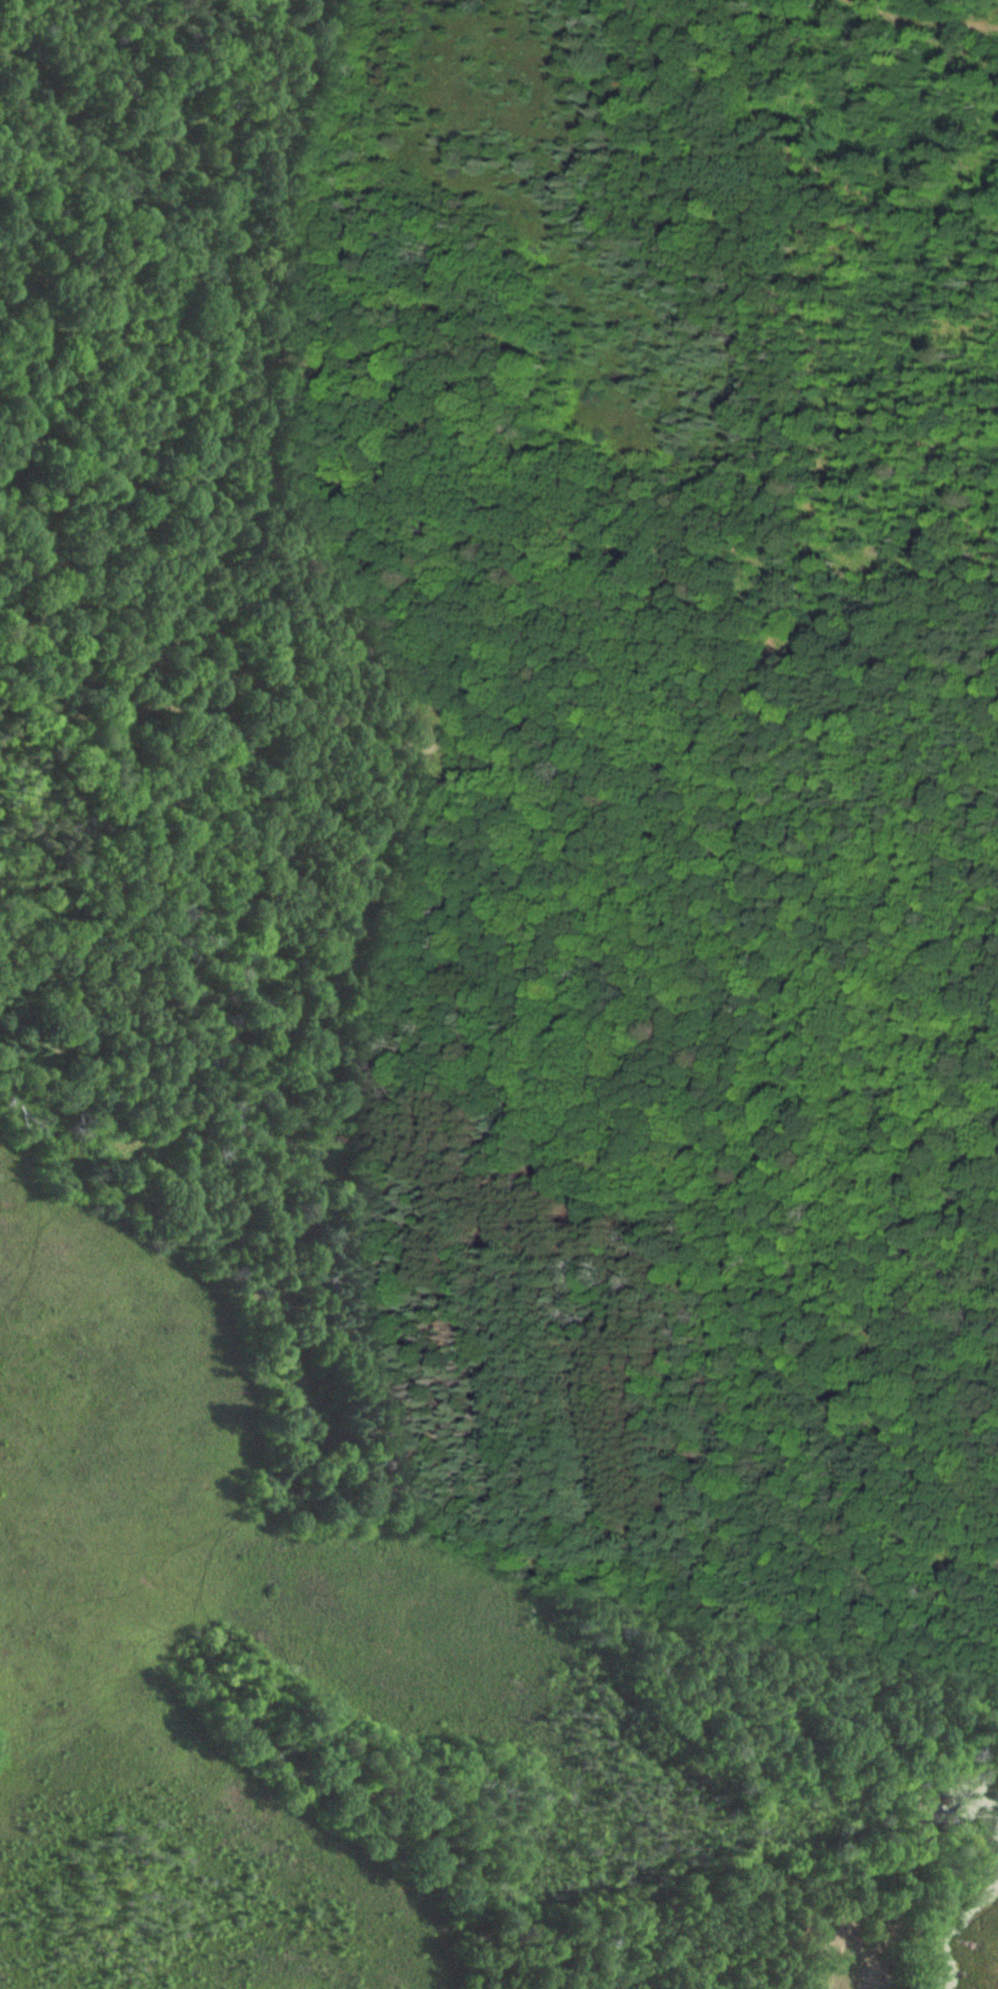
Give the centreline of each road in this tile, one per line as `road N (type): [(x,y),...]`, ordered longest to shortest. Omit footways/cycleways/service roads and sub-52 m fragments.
road 1 (track): [(743,0),(774,389),(733,1226),(834,1476)]

